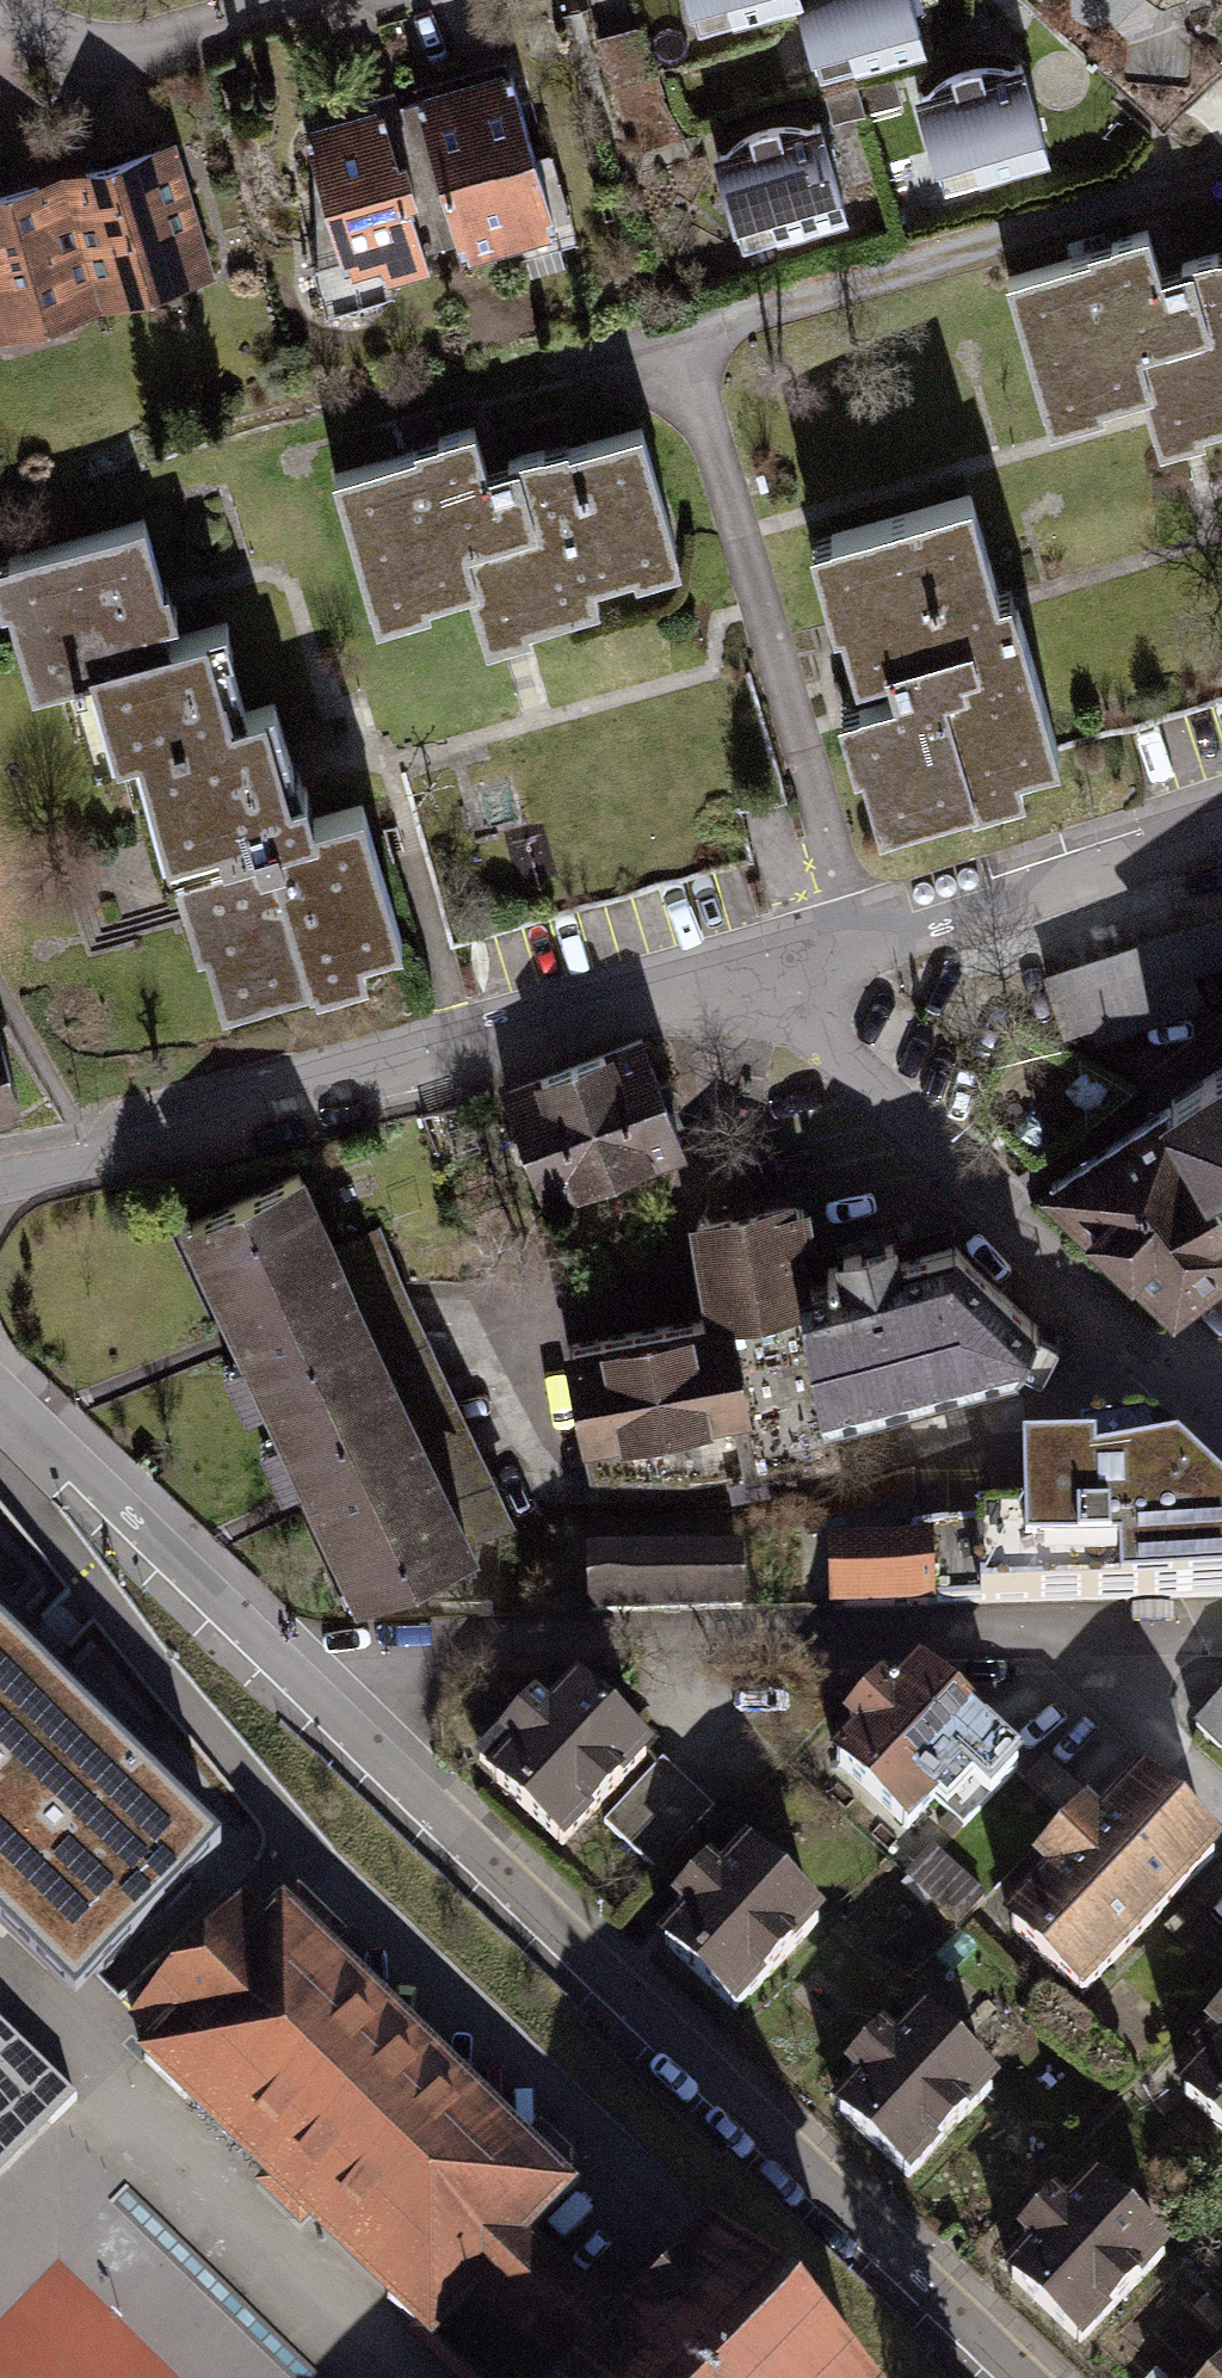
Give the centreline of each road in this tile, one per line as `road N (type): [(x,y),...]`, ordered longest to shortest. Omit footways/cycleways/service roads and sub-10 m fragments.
road 1 (residential): [(0,1390),(1018,2377)]
road 2 (residential): [(754,969),(213,1113),(0,1160)]
road 3 (residential): [(1221,1427),(992,1191),(754,969)]
road 4 (residential): [(1221,830),(754,969)]
road 5 (residential): [(322,0),(170,44),(106,49),(45,34),(0,3)]

